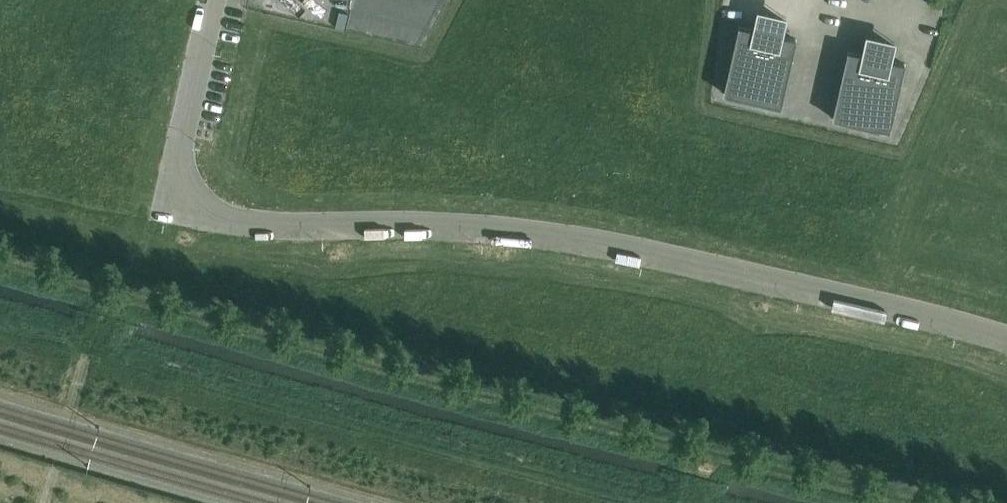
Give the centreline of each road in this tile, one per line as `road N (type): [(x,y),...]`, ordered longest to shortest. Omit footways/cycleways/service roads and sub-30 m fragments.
road 1 (unclassified): [(216,0),(164,212),(279,230),(488,229),(647,250),(1006,335)]

